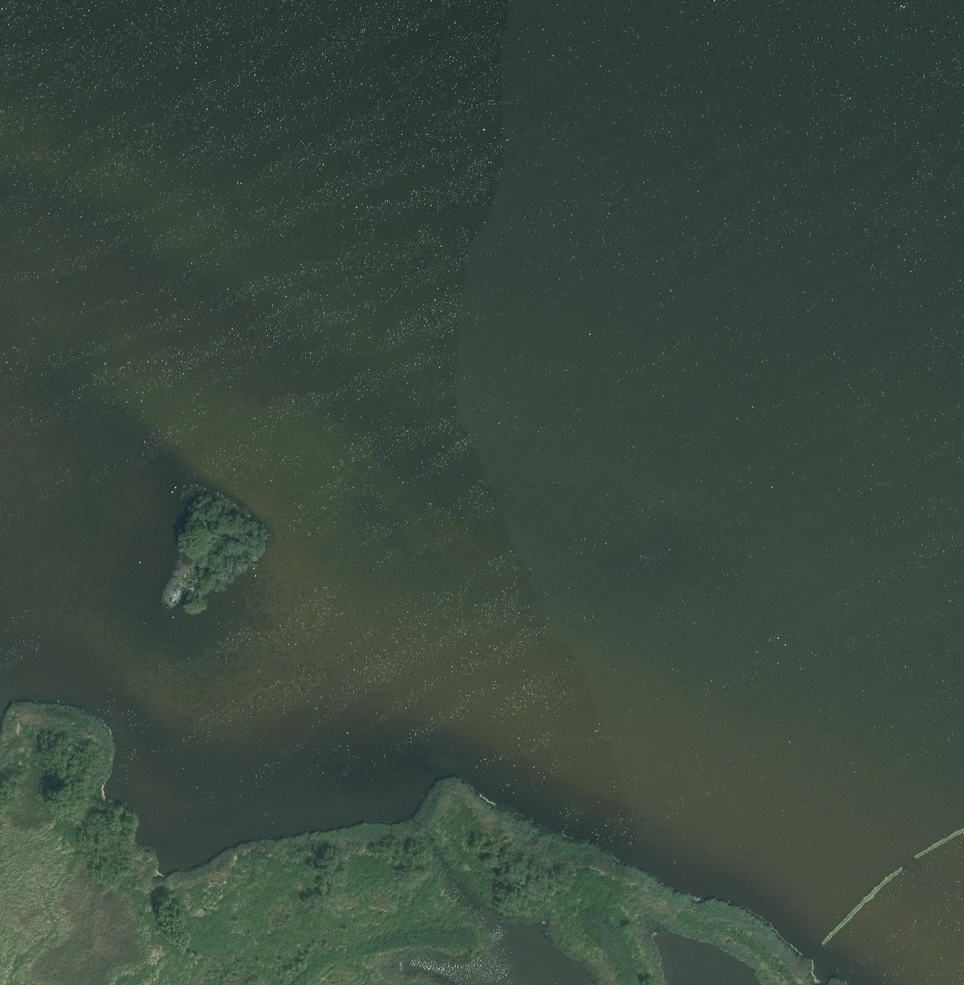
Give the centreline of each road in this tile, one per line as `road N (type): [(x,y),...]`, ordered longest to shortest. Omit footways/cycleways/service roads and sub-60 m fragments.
road 1 (track): [(470,941),(385,945),(320,964),(296,984)]

